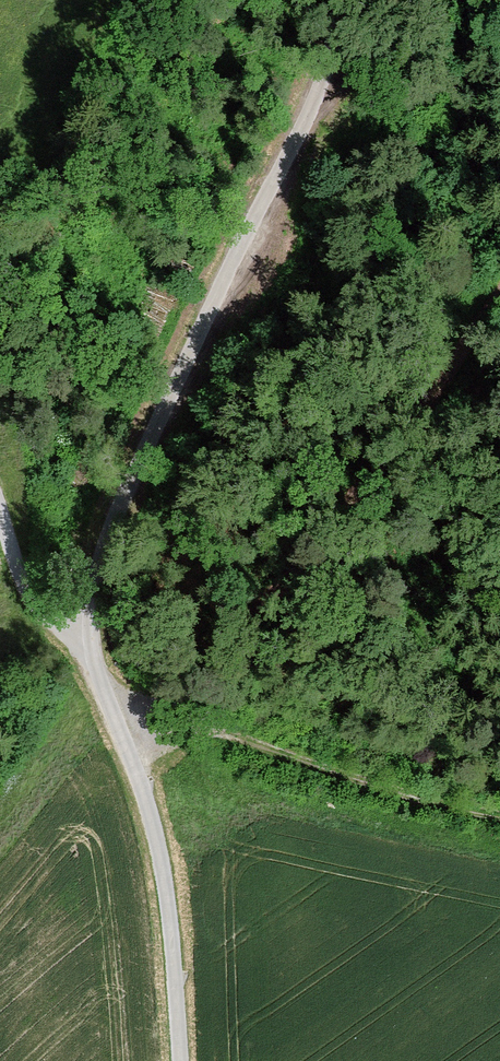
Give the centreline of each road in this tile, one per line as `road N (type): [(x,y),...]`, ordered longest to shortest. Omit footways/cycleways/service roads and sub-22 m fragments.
road 1 (unclassified): [(345,0),(301,125),(123,496),(89,614),(90,653),(158,843),(179,1060)]
road 2 (track): [(499,820),(212,738),(121,733),(181,697),(499,293)]
road 3 (track): [(90,653),(34,602),(0,513)]

